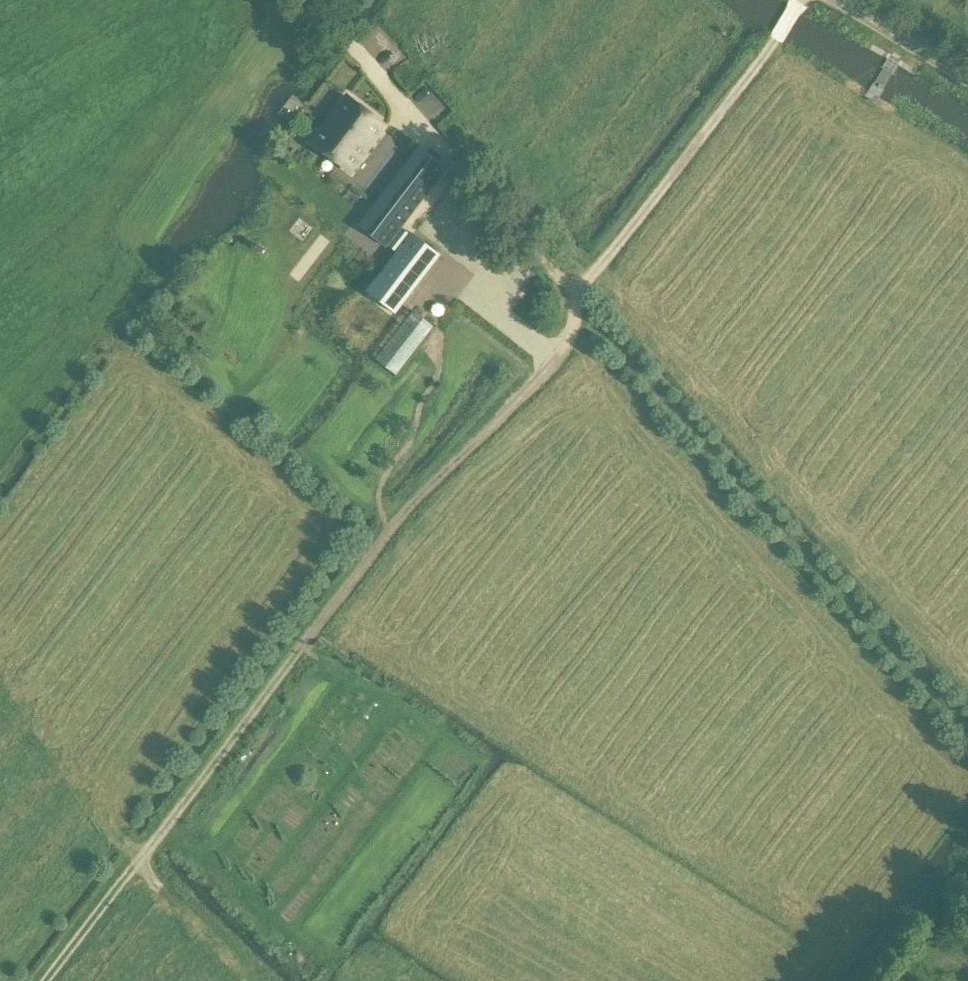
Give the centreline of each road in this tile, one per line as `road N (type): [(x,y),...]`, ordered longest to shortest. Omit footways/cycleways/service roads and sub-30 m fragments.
road 1 (track): [(800,0),(574,296),(572,342),(392,526),(145,862),(147,883)]
road 2 (track): [(413,112),(967,728)]
road 3 (tertiary): [(967,77),(841,0)]
road 4 (track): [(245,980),(147,883)]

